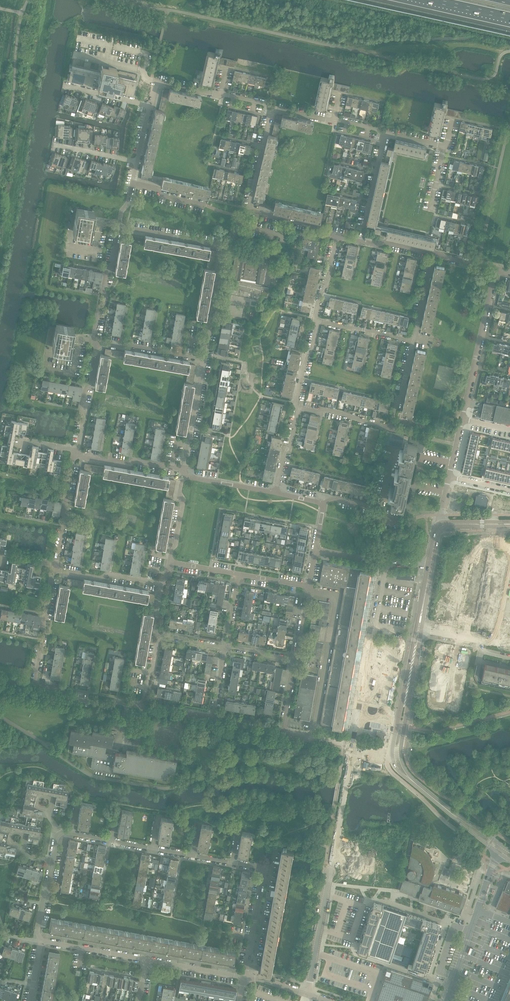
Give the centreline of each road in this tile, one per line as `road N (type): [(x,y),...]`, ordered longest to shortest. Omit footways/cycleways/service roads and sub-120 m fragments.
road 1 (residential): [(312,738),(336,599),(309,588)]
road 2 (tertiary): [(404,725),(433,565)]
road 3 (tertiary): [(427,565),(398,724)]
road 4 (residential): [(462,420),(495,269)]
road 5 (residential): [(308,995),(330,872)]
road 6 (residential): [(95,342),(119,227)]

